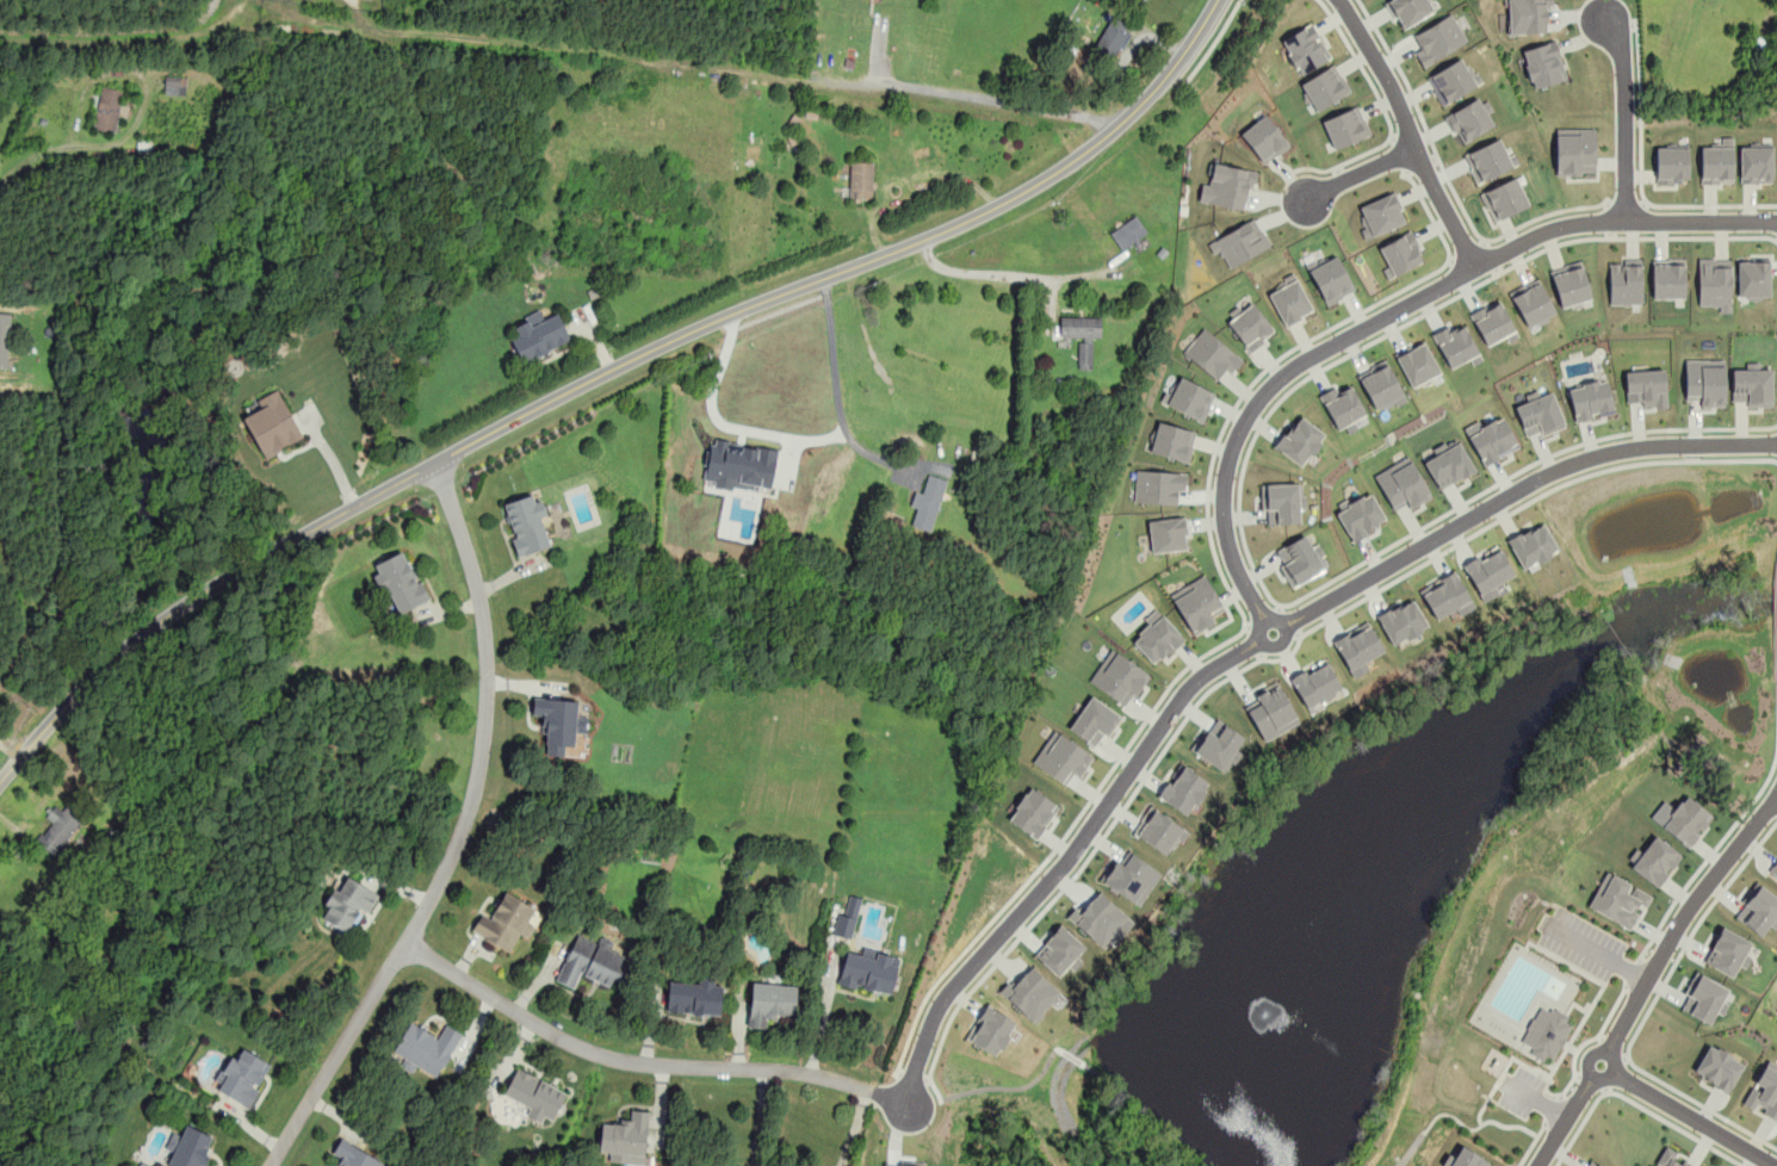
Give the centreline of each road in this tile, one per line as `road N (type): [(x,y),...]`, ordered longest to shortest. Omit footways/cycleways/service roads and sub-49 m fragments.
road 1 (tertiary): [(0,782),(140,635),(303,534),(590,379),(732,312),(924,240),(1042,180),(1144,100),(1216,0)]
road 2 (residential): [(1776,444),(1647,446),(1567,465),(1199,678),(1066,860),(953,987),(924,1043),(910,1108)]
road 3 (residential): [(1776,222),(1561,225),(1277,379),(1233,447),(1224,513),(1233,560),(1273,633)]
road 4 (residential): [(434,463),(483,609),(487,695),(478,773),(442,876),(271,1165)]
road 5 (residential): [(910,1108),(810,1074),(615,1059),(540,1027),(403,945)]
road 6 (residential): [(1537,1165),(1683,917),(1776,796)]
road 7 (residential): [(1340,0),(1389,83),(1476,267)]
road 8 (residential): [(1626,221),(1623,52),(1605,17)]
road 9 (residential): [(1600,1063),(1776,1165)]
road 10 (residential): [(924,240),(930,260),(951,271),(1091,275)]
road 11 (residential): [(1416,147),(1305,199)]

